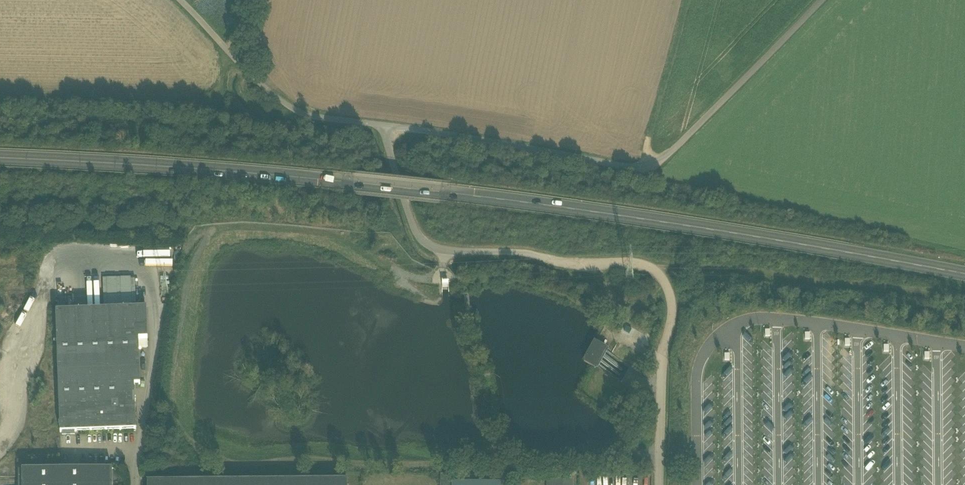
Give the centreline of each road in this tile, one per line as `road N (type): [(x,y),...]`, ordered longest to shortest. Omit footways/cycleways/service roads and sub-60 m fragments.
road 1 (primary): [(964,276),(450,196),(0,163)]
road 2 (unclassified): [(180,0),(298,113),(625,167),(648,167),(671,153),(821,0)]
road 3 (track): [(687,0),(645,144),(648,167)]

